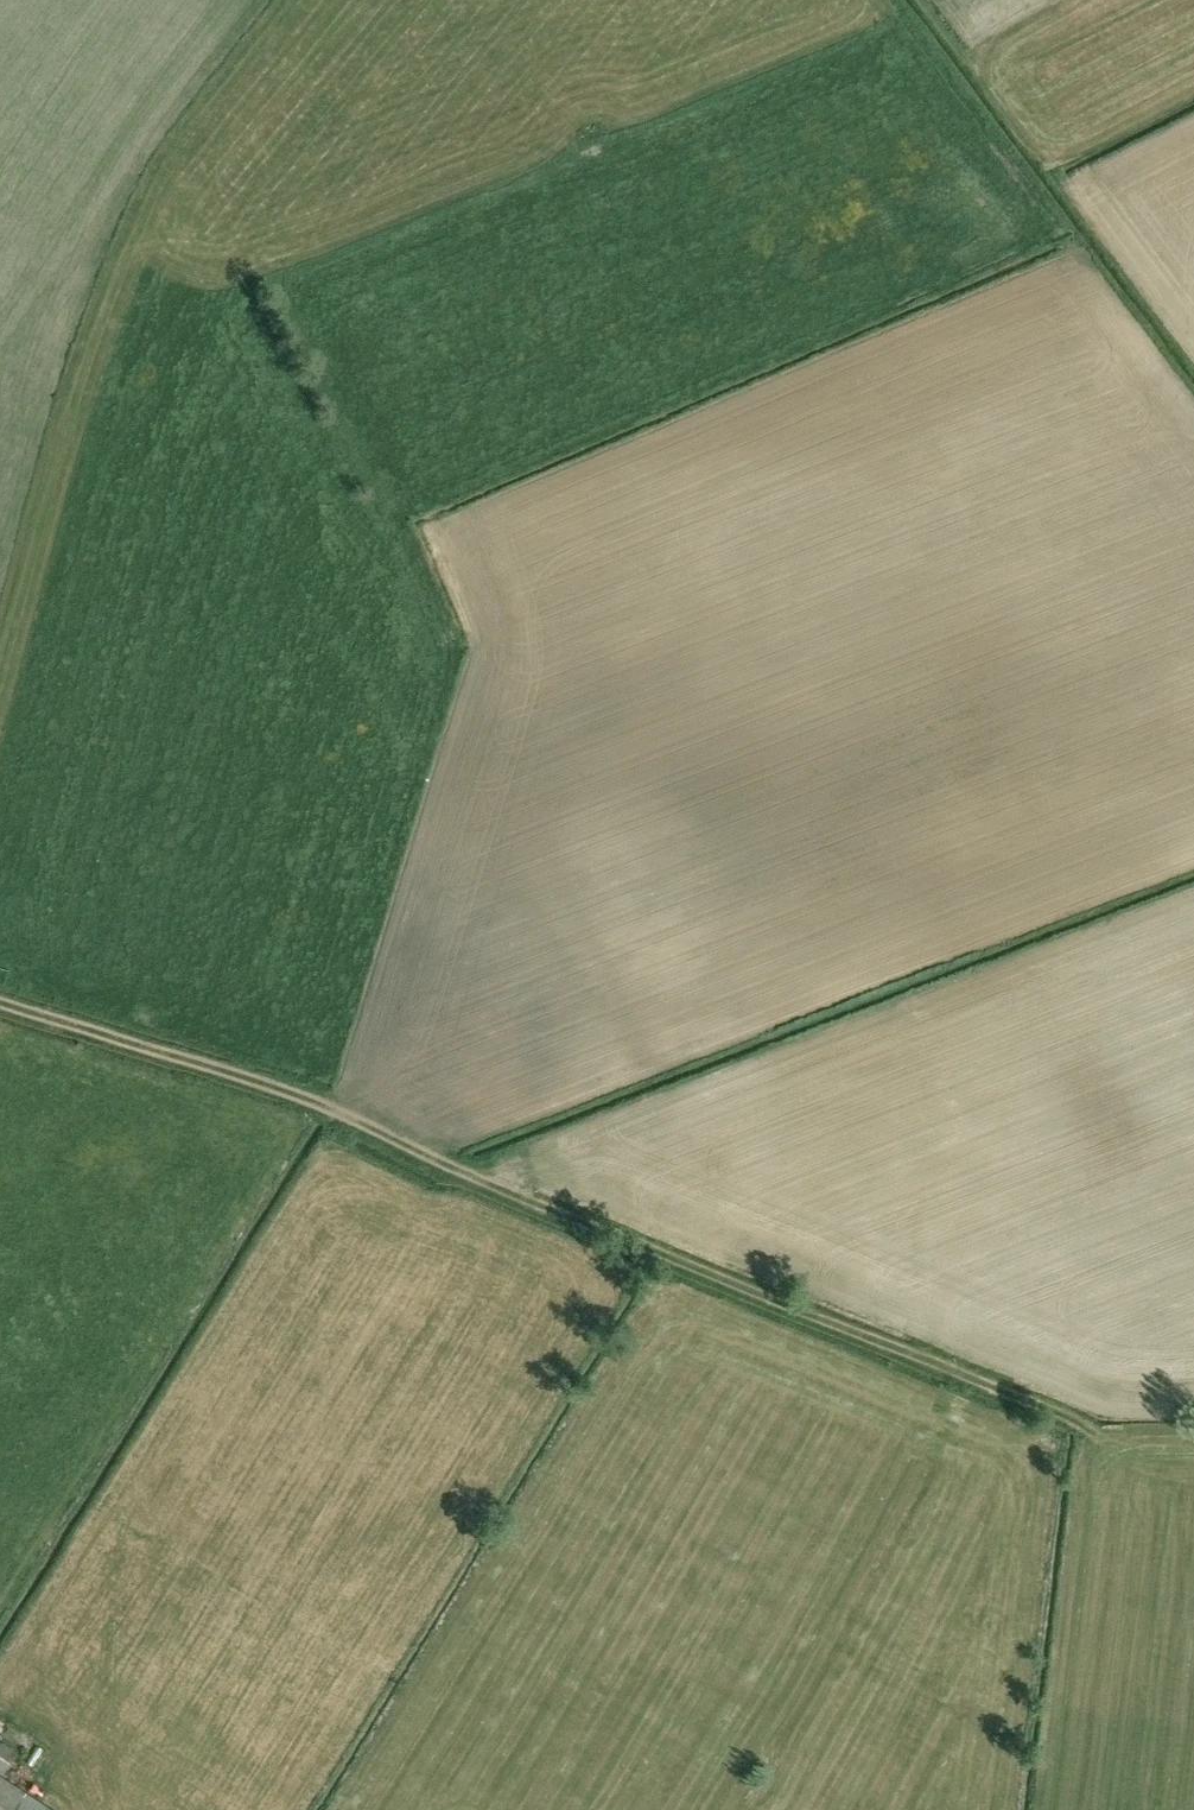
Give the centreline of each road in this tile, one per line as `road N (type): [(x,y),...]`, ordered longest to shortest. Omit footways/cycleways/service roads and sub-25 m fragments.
road 1 (track): [(0,1004),(330,1108),(1074,1423)]
road 2 (track): [(964,1377),(720,1809)]

